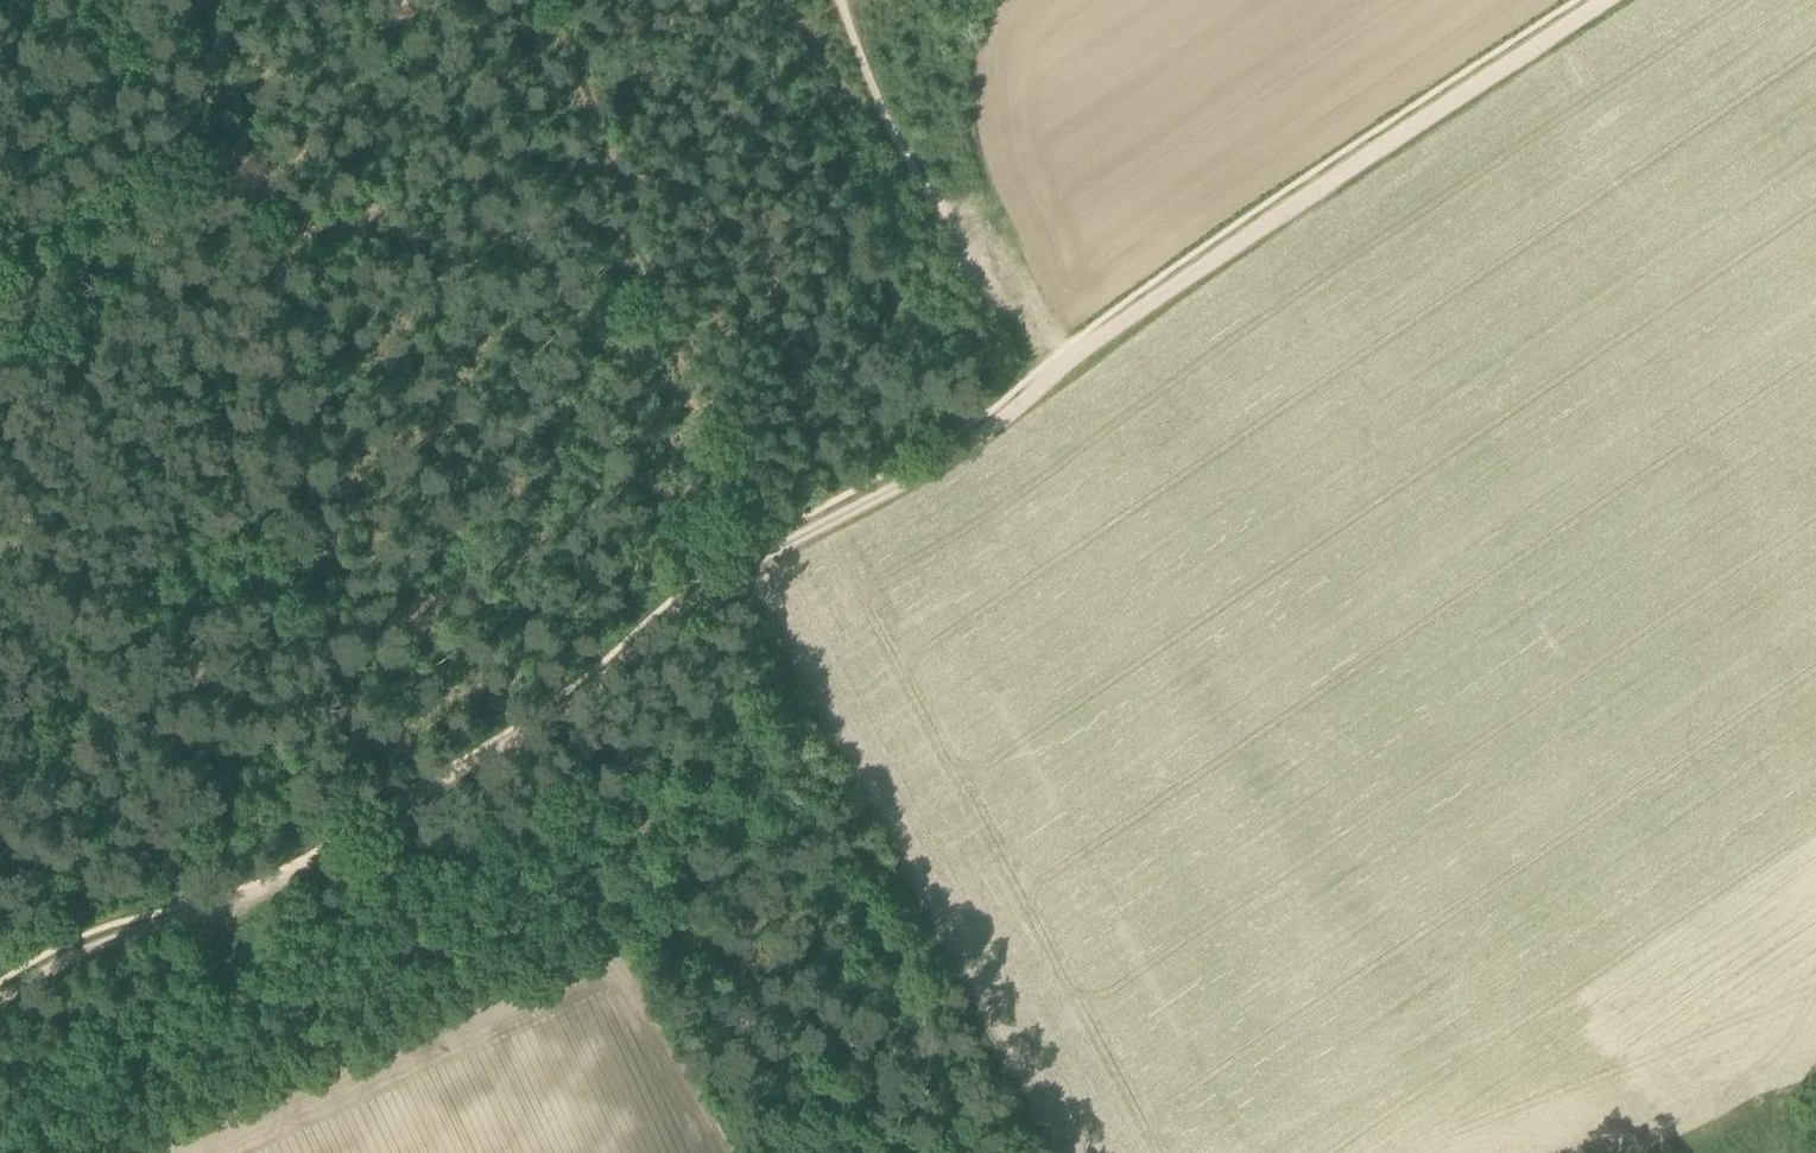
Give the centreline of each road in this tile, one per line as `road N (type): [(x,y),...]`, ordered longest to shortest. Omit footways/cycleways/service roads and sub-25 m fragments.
road 1 (track): [(0,1008),(95,946),(250,899),(534,730),(773,552),(1037,394),(1202,271),(1609,0)]
road 2 (track): [(846,0),(915,172),(1037,394)]
road 3 (track): [(915,172),(778,0)]

